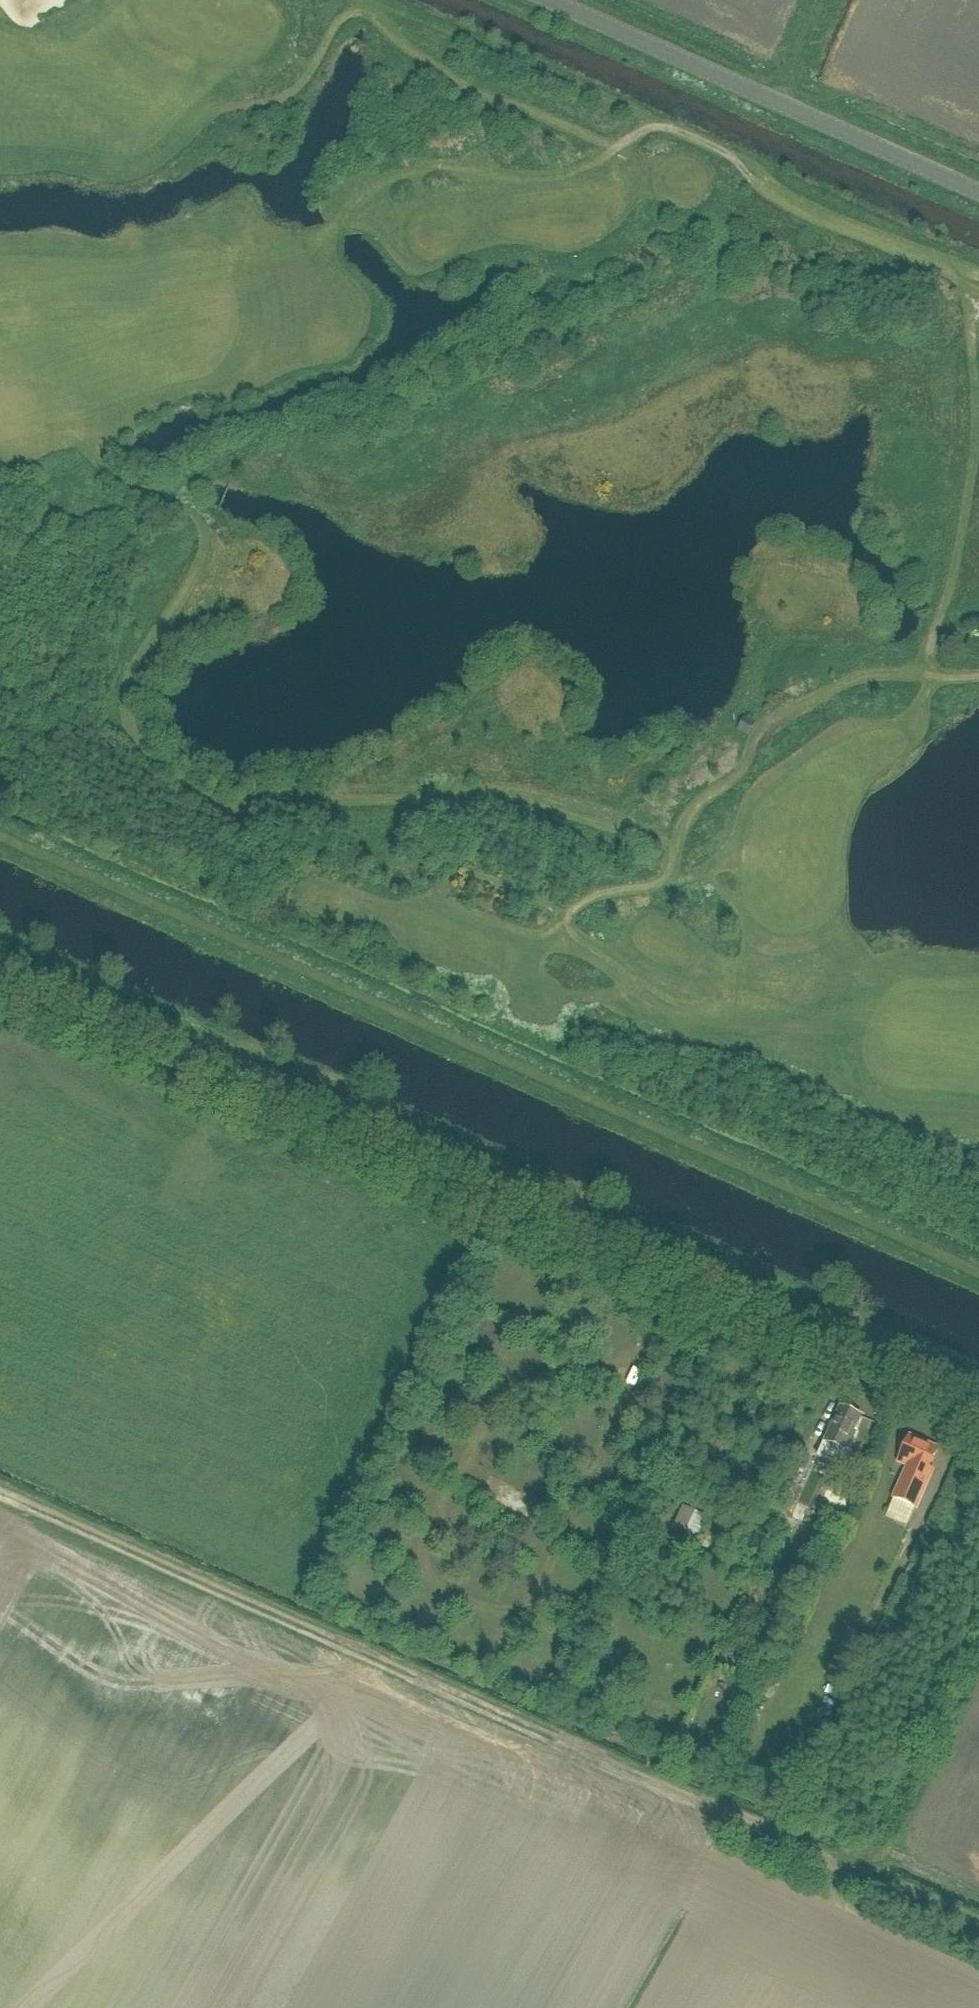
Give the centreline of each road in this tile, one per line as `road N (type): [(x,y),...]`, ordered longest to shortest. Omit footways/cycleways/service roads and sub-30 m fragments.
road 1 (tertiary): [(978,1394),(0,959)]
road 2 (track): [(0,1493),(865,1868)]
road 3 (unclassified): [(978,193),(548,0)]

